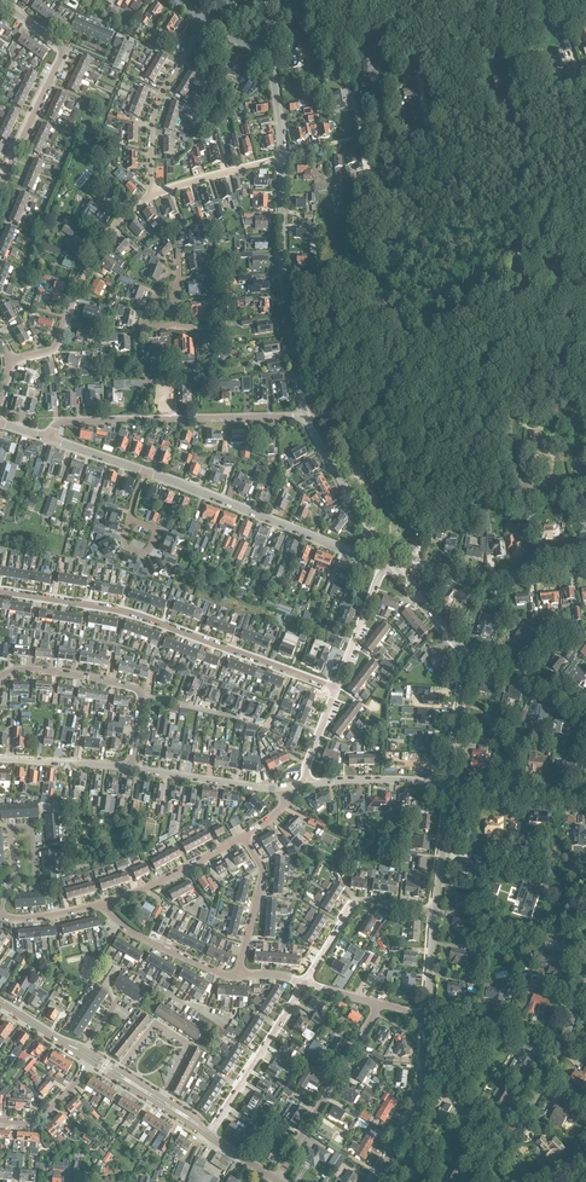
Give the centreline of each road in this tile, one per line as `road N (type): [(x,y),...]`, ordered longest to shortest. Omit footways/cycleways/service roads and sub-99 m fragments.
road 1 (residential): [(0,592),(124,612),(336,689)]
road 2 (track): [(305,416),(427,386),(556,393),(585,385)]
road 3 (residential): [(305,416),(285,294),(283,158)]
road 4 (residential): [(375,538),(346,550),(148,472)]
road 5 (unclassified): [(489,1181),(567,1042),(585,972)]
road 6 (residential): [(12,363),(56,346),(93,256),(154,195)]
road 7 (residential): [(0,187),(62,55),(0,3)]
road 8 (residential): [(131,769),(139,692),(66,673),(30,670),(0,679)]
road 9 (residential): [(276,1179),(379,1004)]
road 10 (track): [(394,133),(467,122),(585,81)]
road 11 (residential): [(393,566),(509,576),(585,569)]
road 12 (residential): [(154,195),(153,114),(205,19)]
road 13 (residential): [(209,1135),(305,983)]
road 14 (residential): [(305,983),(353,906),(435,912)]
road 15 (residential): [(136,420),(305,416)]
road 16 (residential): [(161,1098),(189,1043),(156,1023),(118,1070)]
road 17 (residential): [(239,976),(132,933),(105,903)]
road 18 (residential): [(131,769),(285,788)]
road 19 (residential): [(105,903),(244,836)]
road 20 (residential): [(239,976),(263,872),(244,836)]
road 21 (residential): [(307,784),(451,784)]
road 22 (residential): [(375,538),(305,416)]
road 23 (residential): [(336,689),(380,574),(393,566)]
road 24 (residential): [(585,714),(525,670),(466,653)]
road 25 (residential): [(585,796),(451,784)]
road 26 (residential): [(154,195),(283,158)]
road 27 (residential): [(451,784),(466,653)]
road 28 (residential): [(0,759),(131,769)]
road 29 (residential): [(435,912),(451,784)]

